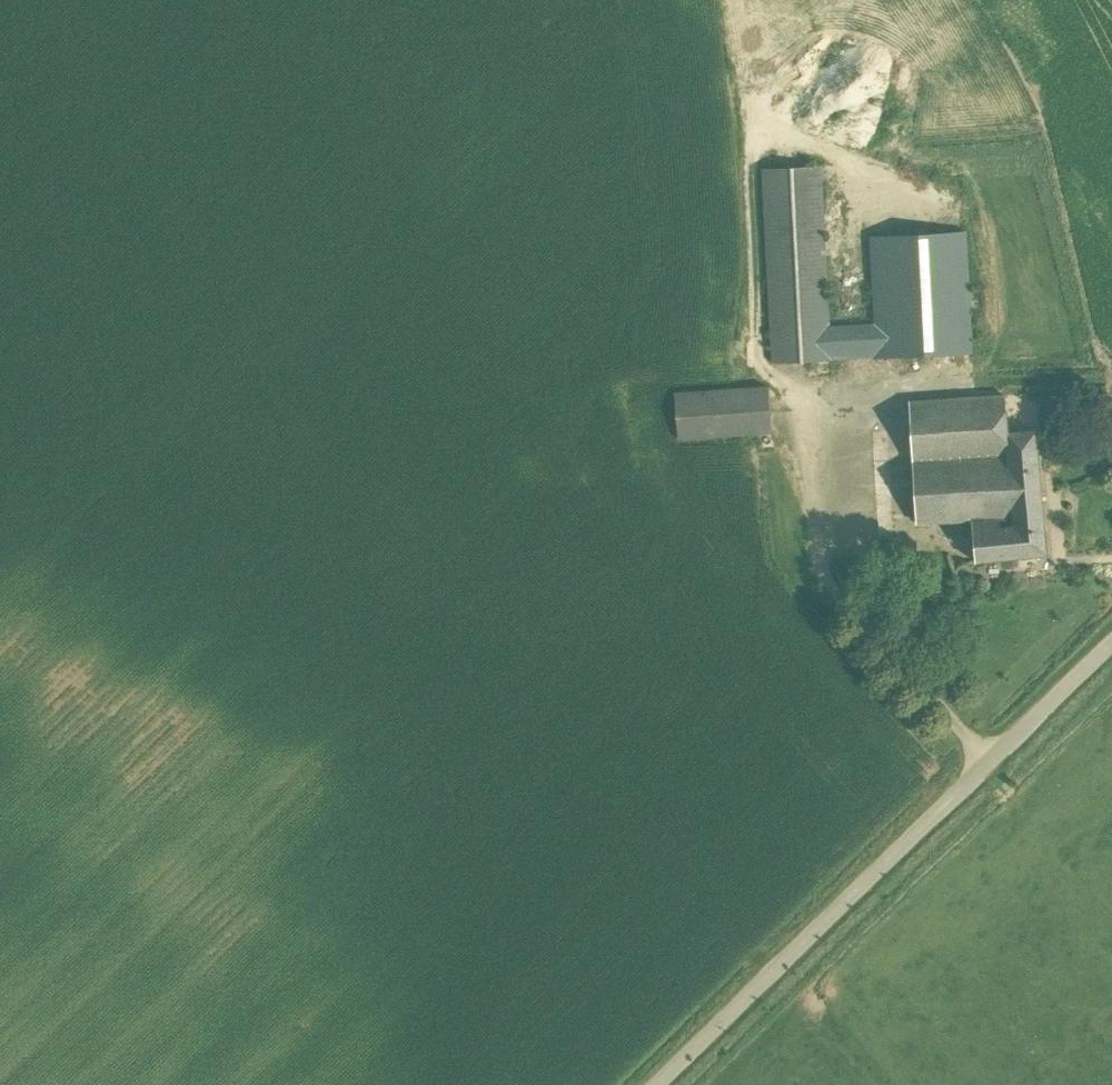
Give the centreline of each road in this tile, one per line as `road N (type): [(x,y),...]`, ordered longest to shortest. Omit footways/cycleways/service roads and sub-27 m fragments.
road 1 (unclassified): [(665,1084),(1111,652)]
road 2 (track): [(732,0),(758,369),(813,399)]

